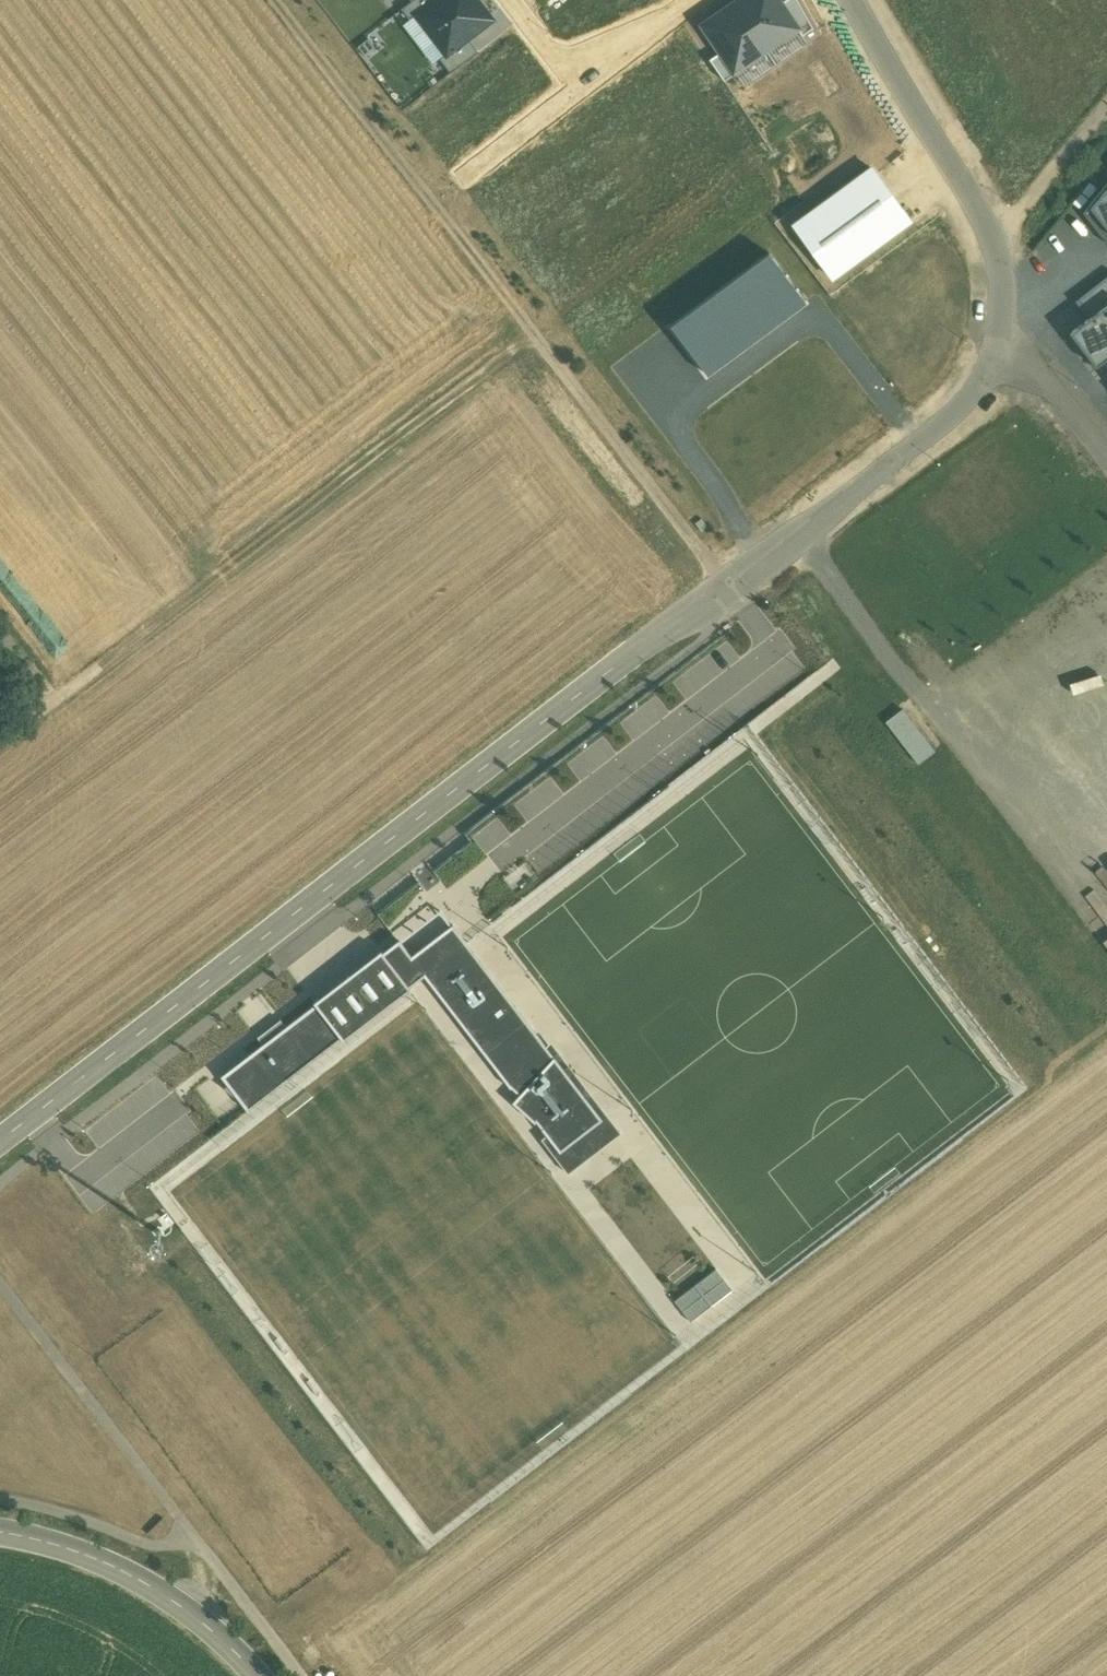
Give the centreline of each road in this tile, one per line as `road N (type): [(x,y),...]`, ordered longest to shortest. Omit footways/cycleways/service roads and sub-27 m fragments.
road 1 (residential): [(0,1144),(694,608),(853,497),(958,412),(990,363)]
road 2 (track): [(96,672),(535,336)]
road 3 (track): [(800,535),(1082,900),(1106,880)]
road 4 (residential): [(990,363),(1003,294),(993,240),(854,0)]
road 5 (unclassified): [(256,1675),(203,1622),(152,1587),(52,1542),(0,1532)]
road 6 (track): [(298,1675),(134,1462)]
road 7 (residential): [(694,0),(569,67),(510,0)]
road 8 (track): [(0,1289),(134,1462)]
road 9 (track): [(1106,642),(966,750)]
road 10 (residential): [(990,363),(1049,381),(1106,454)]

